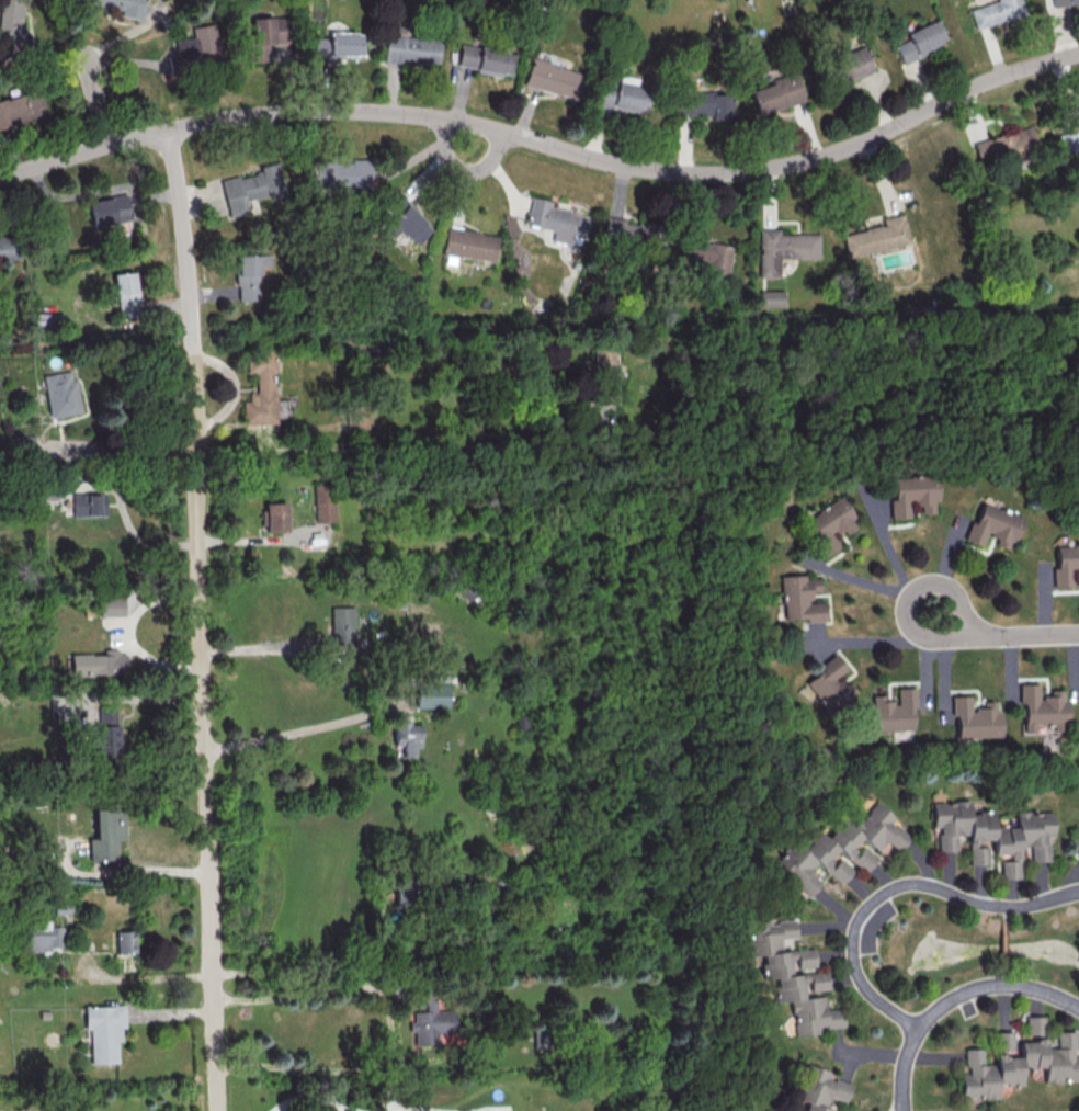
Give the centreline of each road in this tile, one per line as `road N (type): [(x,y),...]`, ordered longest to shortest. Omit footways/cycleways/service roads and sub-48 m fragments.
road 1 (residential): [(1078,54),(1012,71),(833,152),(761,170),(652,171),(452,120),(362,110),(226,118),(0,178)]
road 2 (residential): [(214,1110),(193,364),(167,131)]
road 3 (residential): [(1078,896),(1002,907),(910,887),(867,908),(854,936),(854,968),(919,1031)]
road 4 (residential): [(1078,1009),(1001,985),(953,999),(919,1031),(899,1109)]
road 5 (residential): [(1078,632),(978,635),(932,613)]

